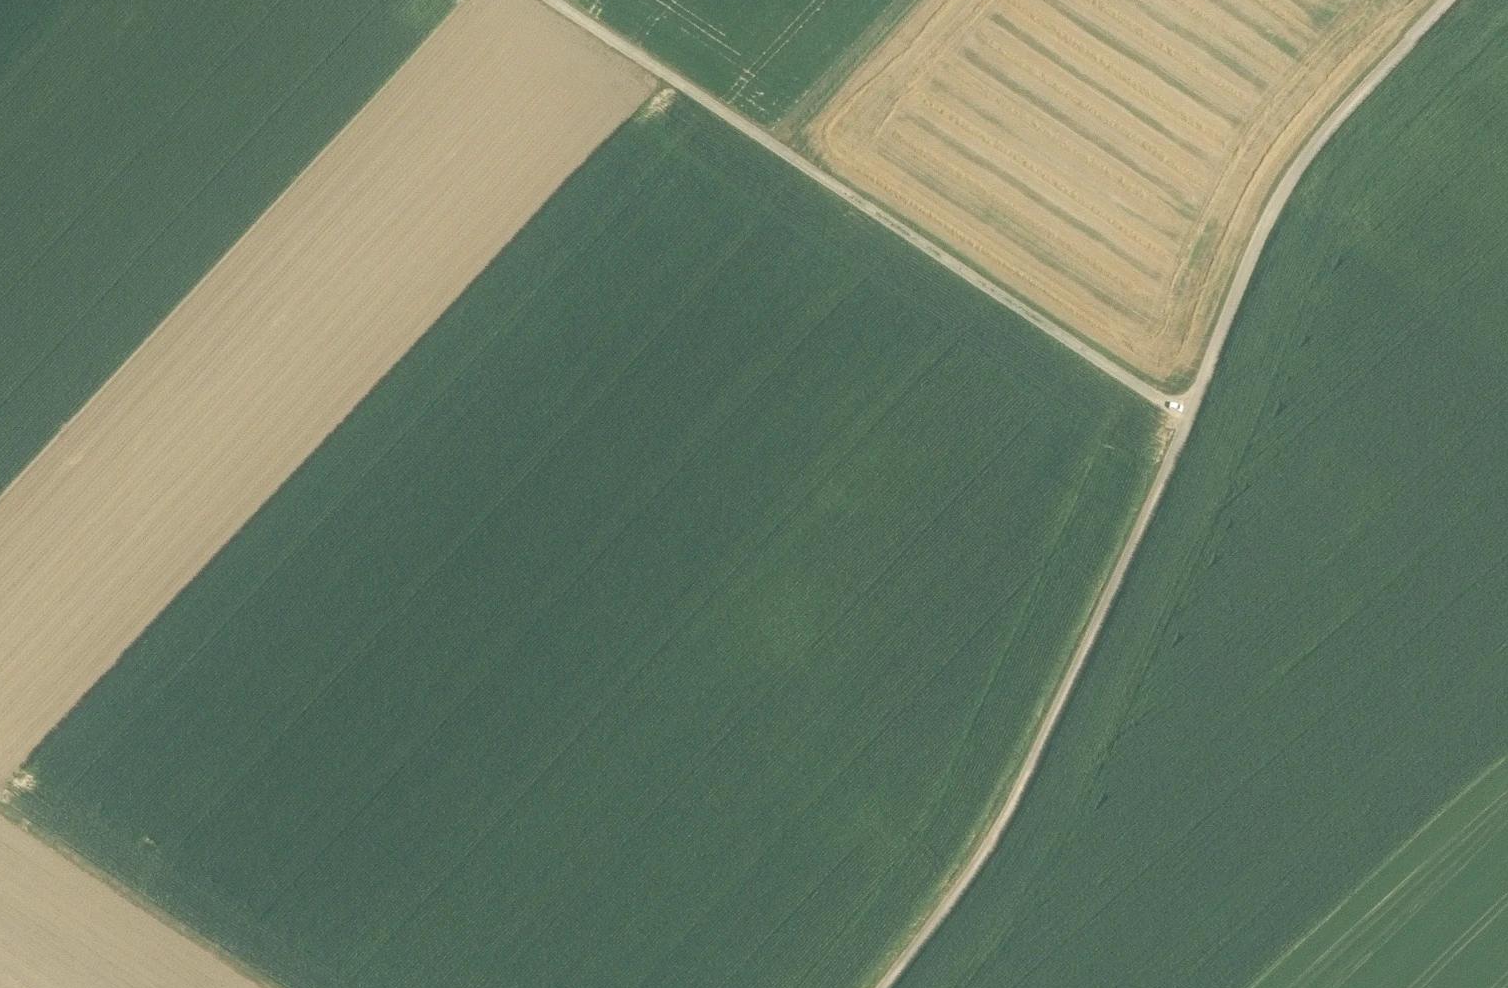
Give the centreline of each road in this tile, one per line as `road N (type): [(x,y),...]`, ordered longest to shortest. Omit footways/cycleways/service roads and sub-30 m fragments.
road 1 (track): [(1452,0),(1281,183),(1147,517),(991,847),(881,987)]
road 2 (track): [(548,0),(1189,418)]
road 3 (track): [(265,987),(0,814)]
road 4 (track): [(765,142),(899,0)]

